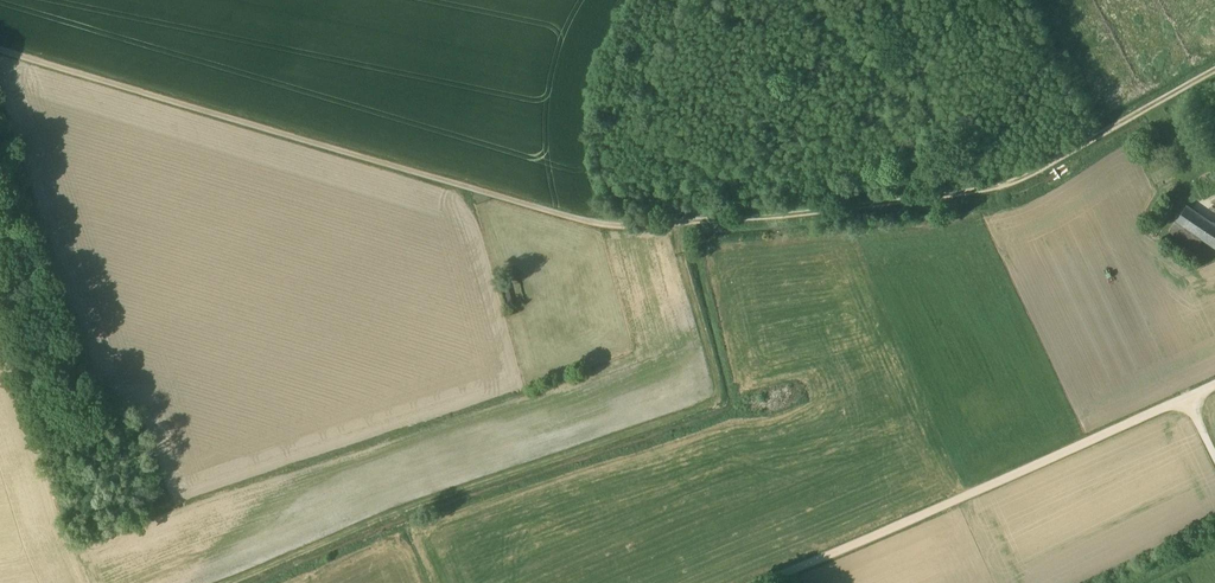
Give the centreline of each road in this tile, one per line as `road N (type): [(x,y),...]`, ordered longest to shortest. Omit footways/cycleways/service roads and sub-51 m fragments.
road 1 (track): [(1214,72),(1004,185),(806,217),(606,231),(0,49)]
road 2 (track): [(1214,385),(760,582)]

